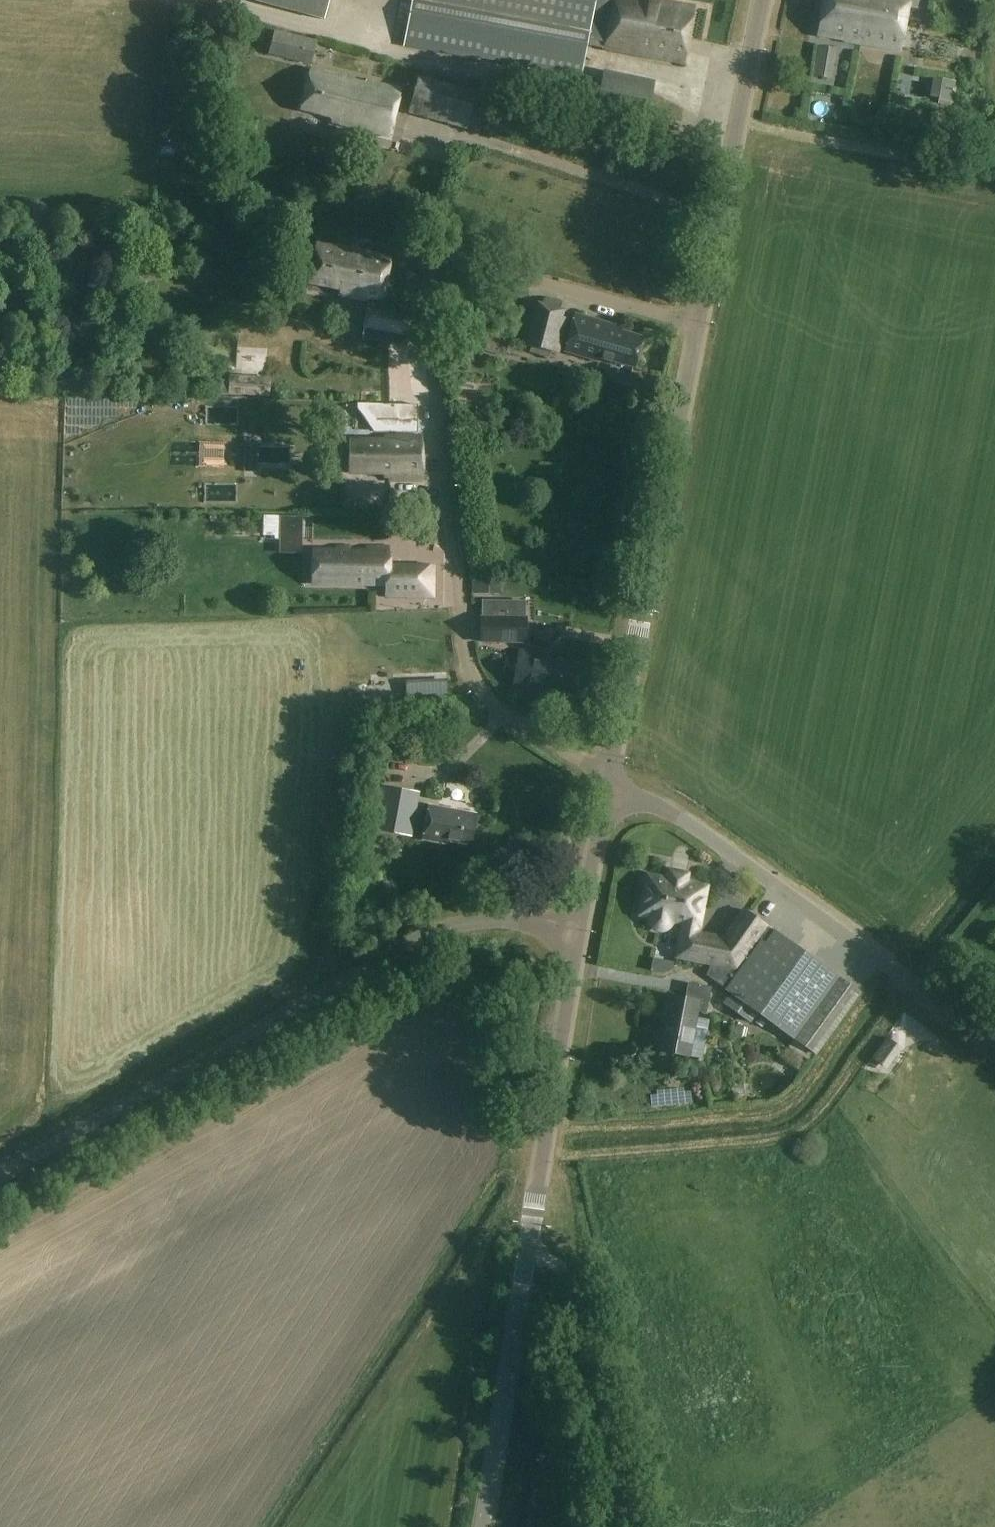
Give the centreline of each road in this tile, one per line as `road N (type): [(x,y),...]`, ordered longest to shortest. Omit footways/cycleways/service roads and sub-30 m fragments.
road 1 (unclassified): [(698,325),(472,265),(437,272),(424,293),(471,674),(494,704),(609,780)]
road 2 (unclassified): [(578,929),(461,924),(411,941),(0,1176)]
road 3 (unclassified): [(609,780),(709,838),(994,1040)]
road 4 (tertiary): [(609,780),(698,325)]
road 5 (tertiary): [(527,1257),(578,929)]
road 6 (tertiary): [(698,325),(762,0)]
road 7 (unclassified): [(630,1526),(579,1284),(527,1257)]
road 8 (tertiary): [(487,1526),(527,1257)]
road 9 (tertiary): [(578,929),(609,780)]

